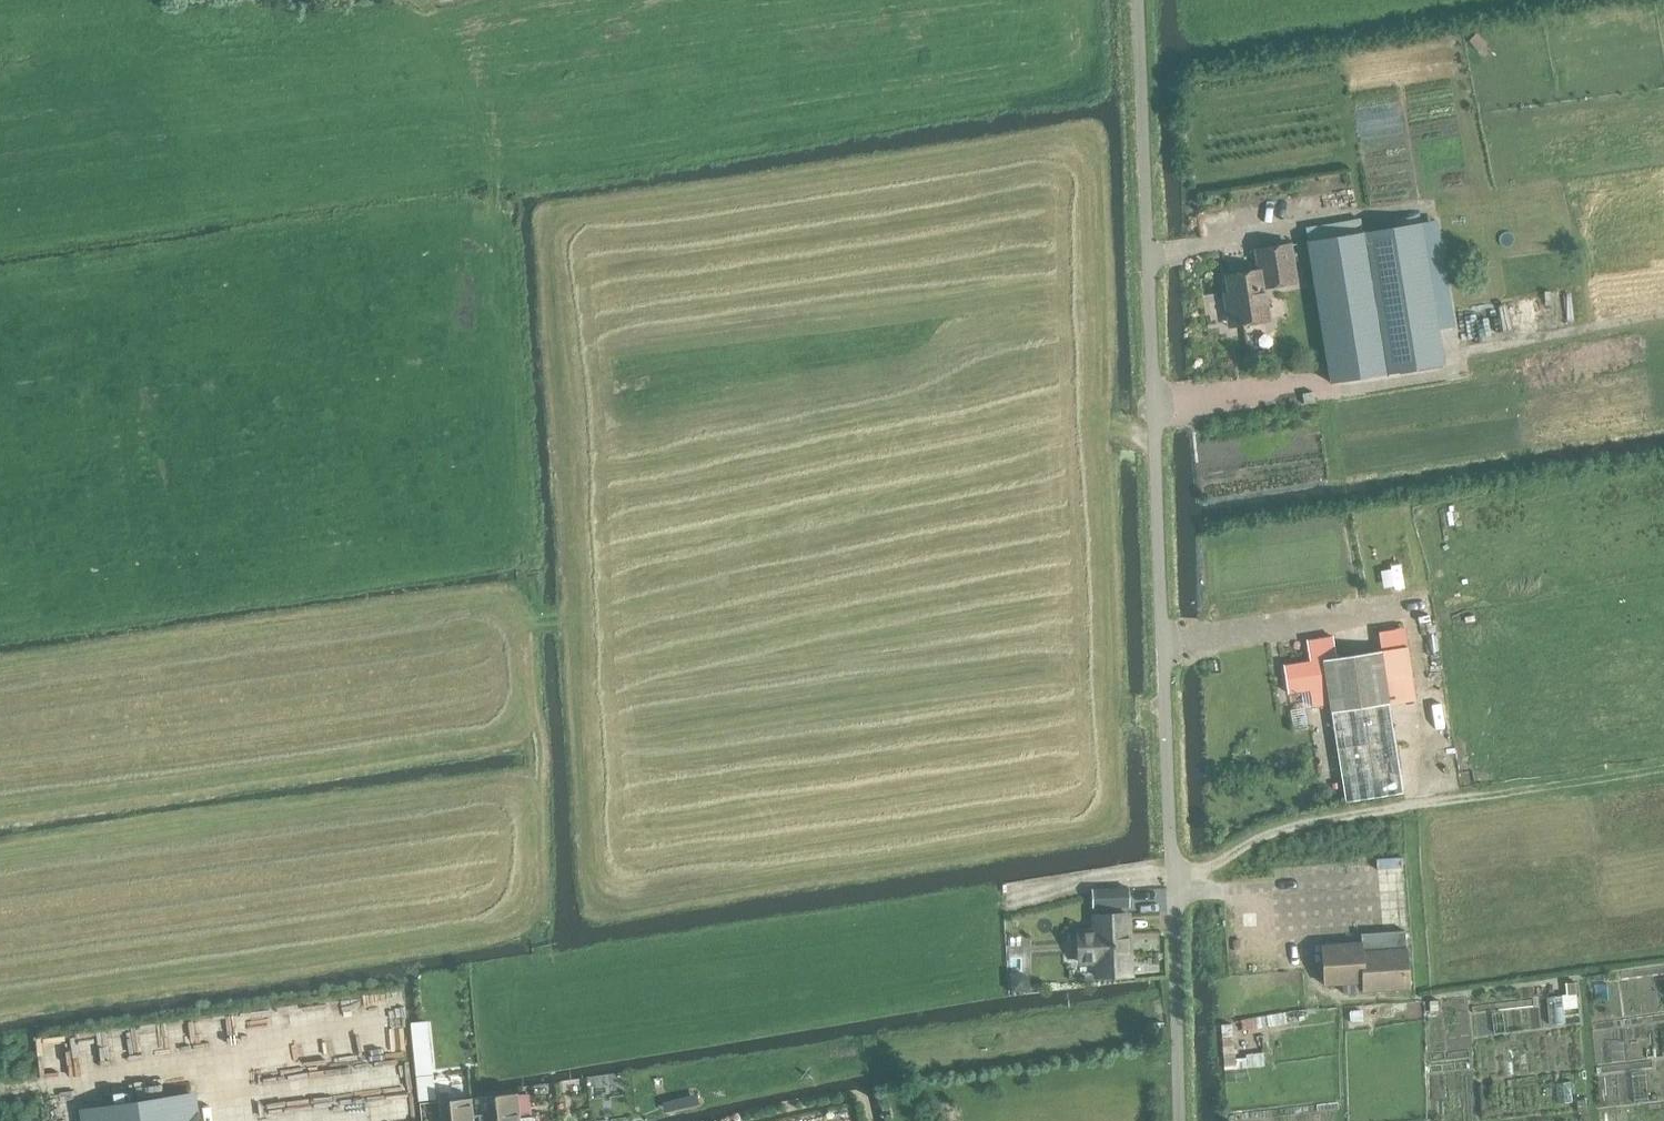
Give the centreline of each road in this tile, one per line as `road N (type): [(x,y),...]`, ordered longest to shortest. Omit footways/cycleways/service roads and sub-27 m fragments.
road 1 (unclassified): [(1140,0),(1177,1120)]
road 2 (track): [(1169,872),(1205,867),(1305,822),(1663,765)]
road 3 (track): [(493,210),(499,178),(431,0)]
road 4 (track): [(1470,350),(1663,313)]

